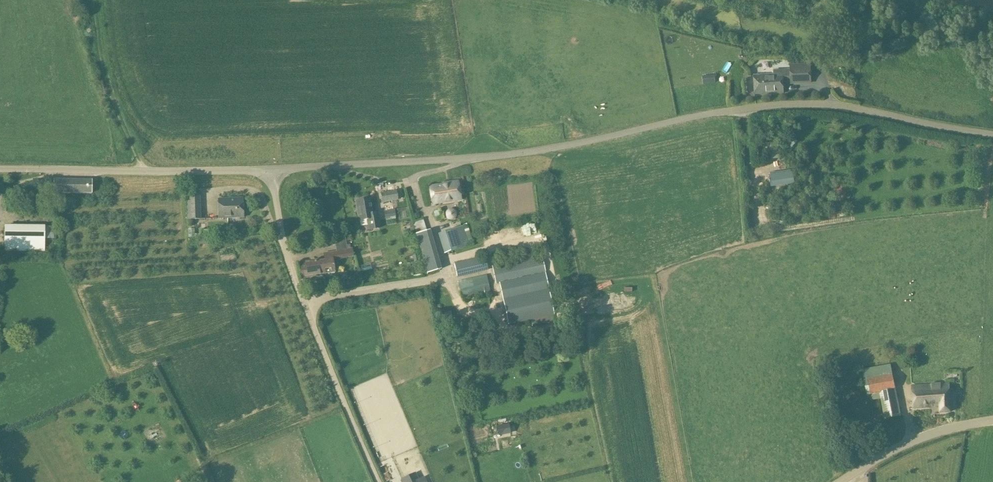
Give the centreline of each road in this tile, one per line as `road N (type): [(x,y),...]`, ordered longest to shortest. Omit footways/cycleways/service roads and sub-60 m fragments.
road 1 (unclassified): [(992,133),(808,103),(550,150),(272,169)]
road 2 (unclassified): [(380,481),(292,275),(272,169)]
road 3 (unclassified): [(272,169),(0,168)]
road 4 (track): [(90,0),(106,88),(144,170)]
road 5 (tertiary): [(992,420),(923,435),(842,481)]

